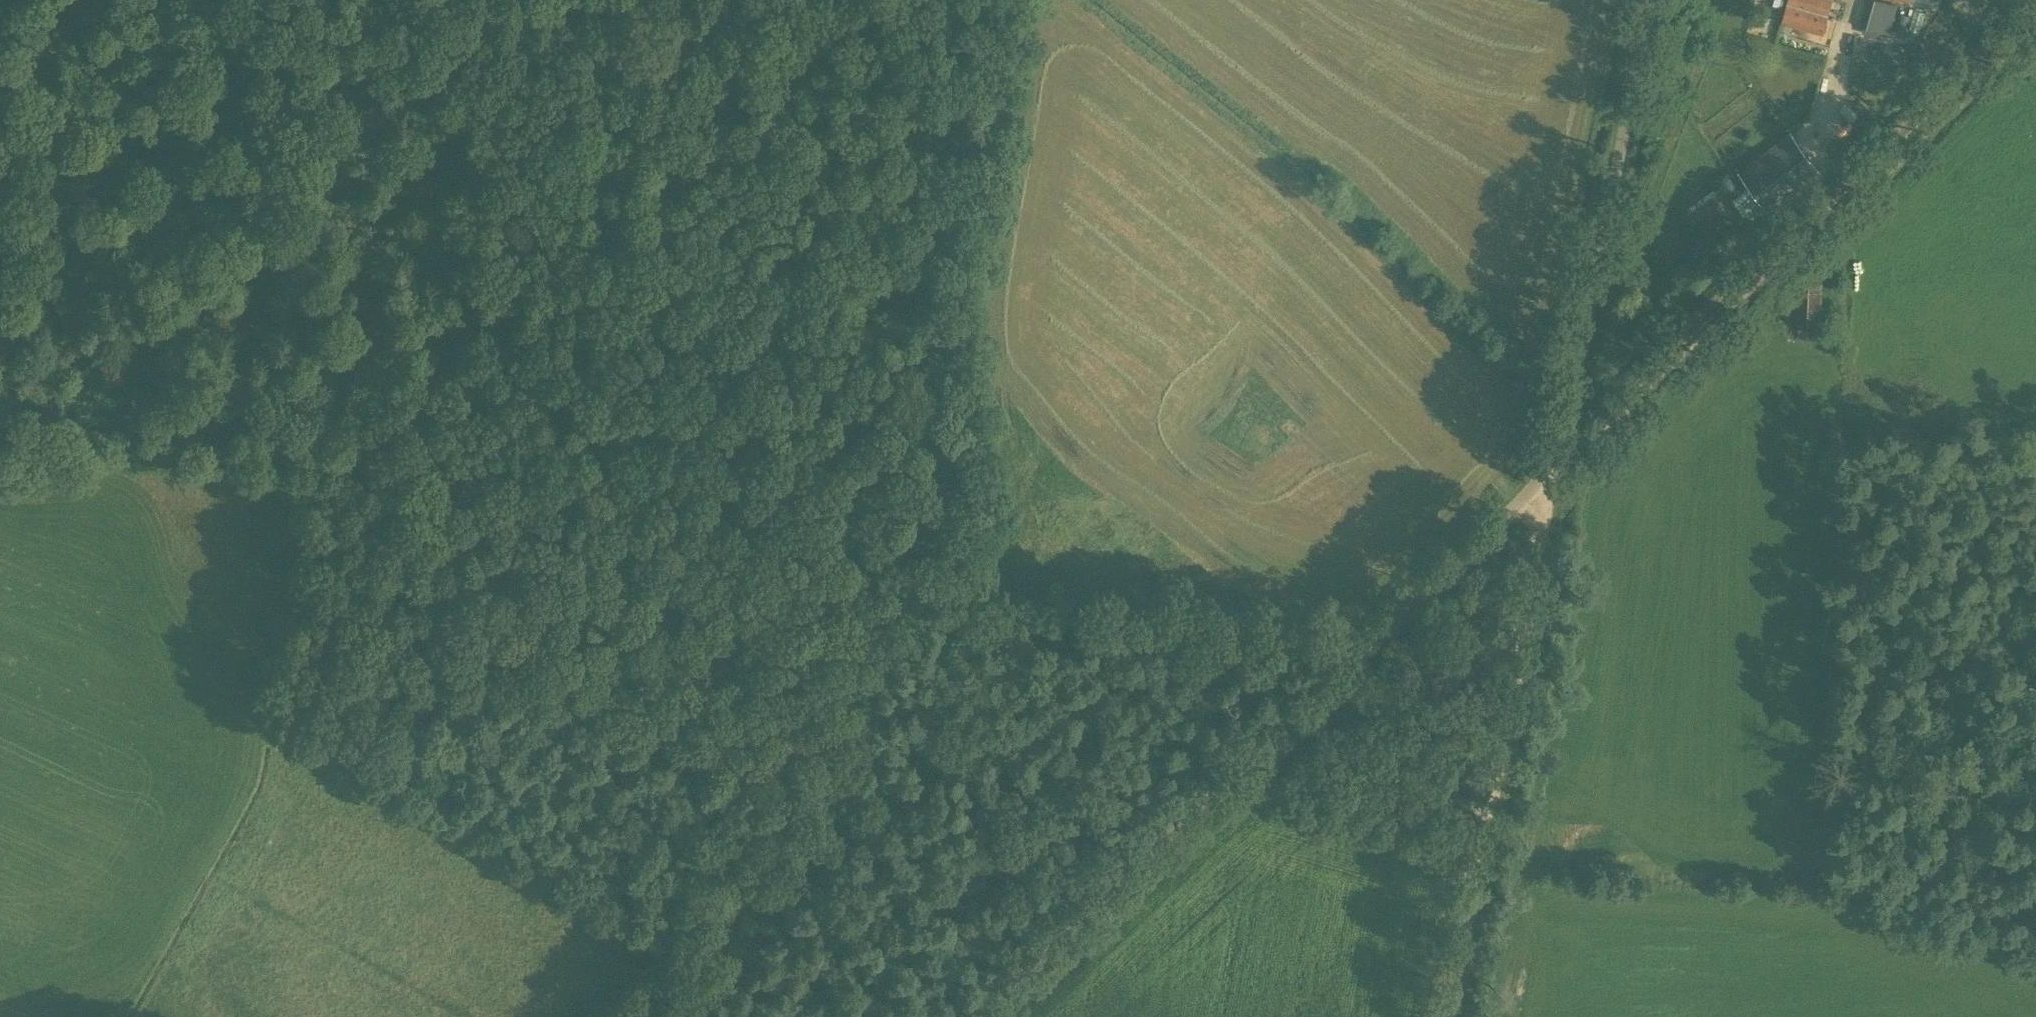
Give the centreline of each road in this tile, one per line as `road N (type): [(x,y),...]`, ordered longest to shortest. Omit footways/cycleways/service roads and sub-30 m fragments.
road 1 (tertiary): [(977,1016),(1556,463),(1650,0)]
road 2 (track): [(2034,0),(1556,463)]
road 3 (track): [(1556,463),(1450,1016)]

